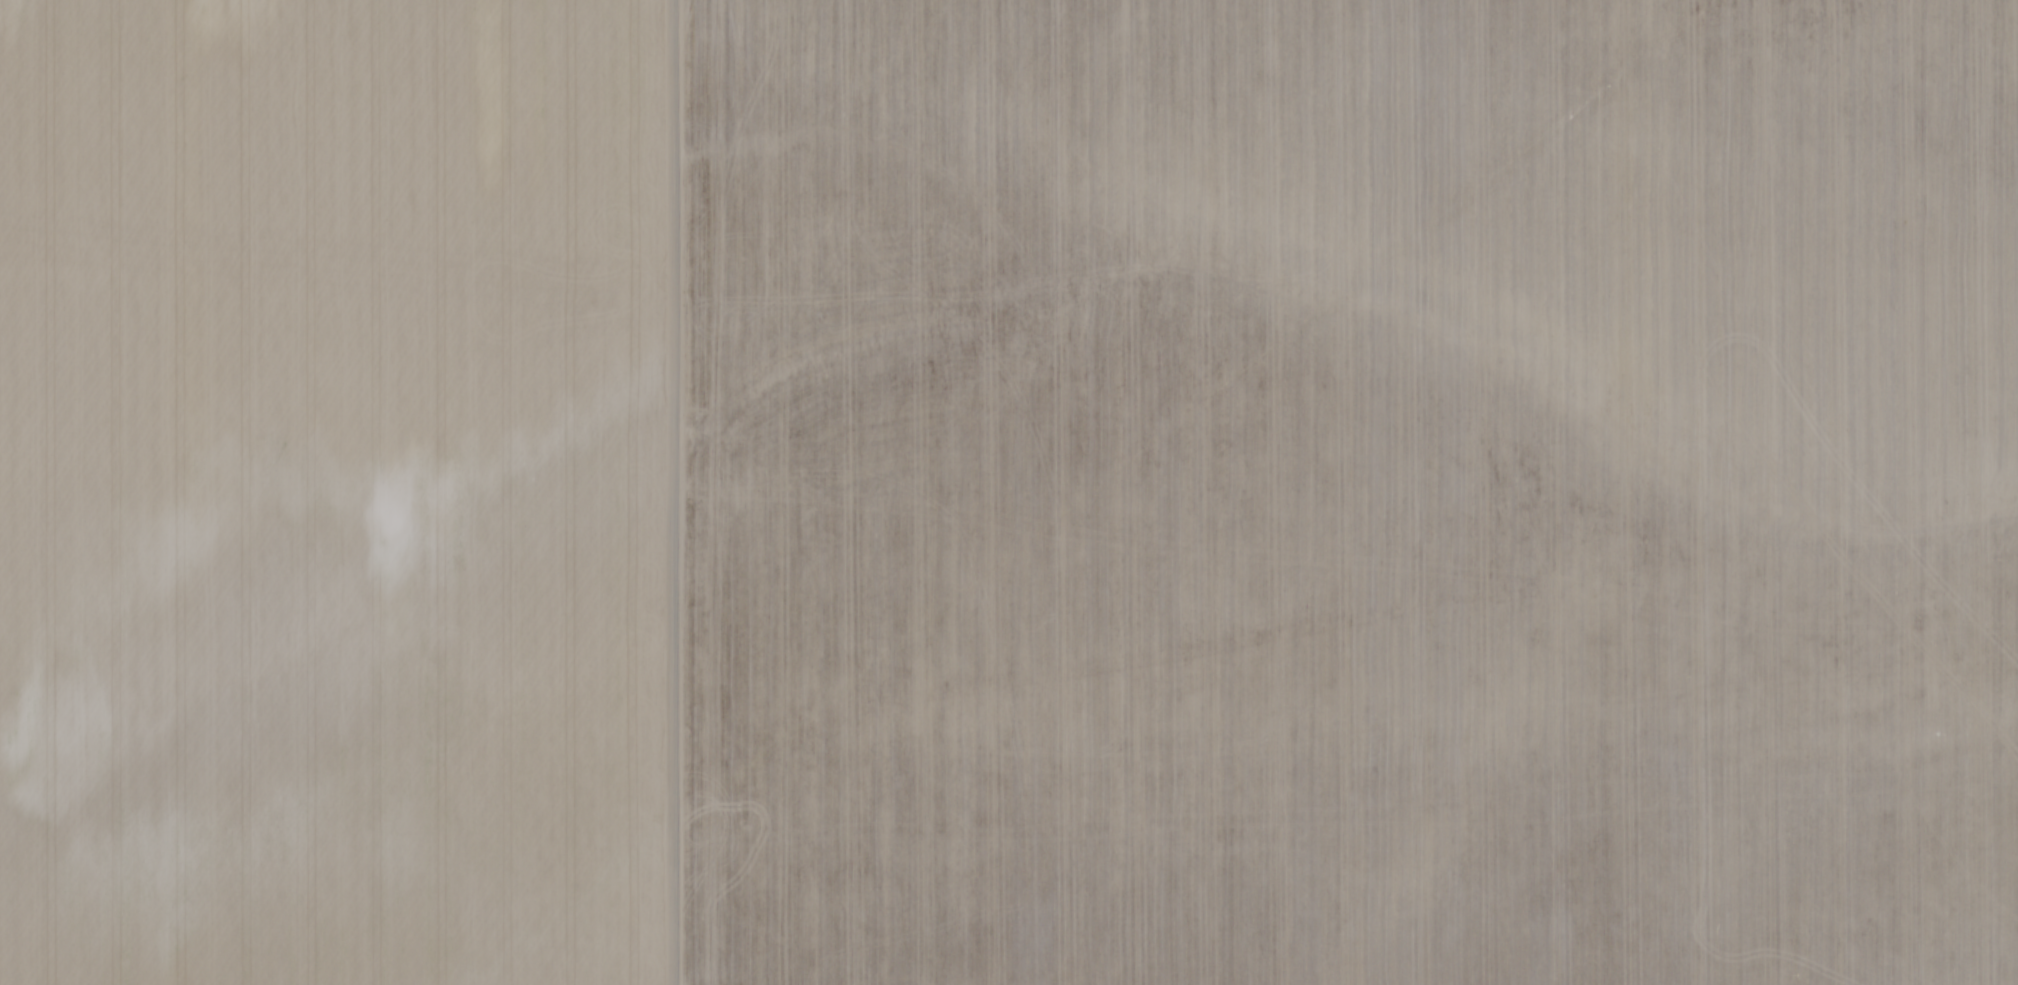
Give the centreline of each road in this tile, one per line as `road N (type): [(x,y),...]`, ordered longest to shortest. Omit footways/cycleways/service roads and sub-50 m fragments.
road 1 (track): [(670,0),(673,984)]

